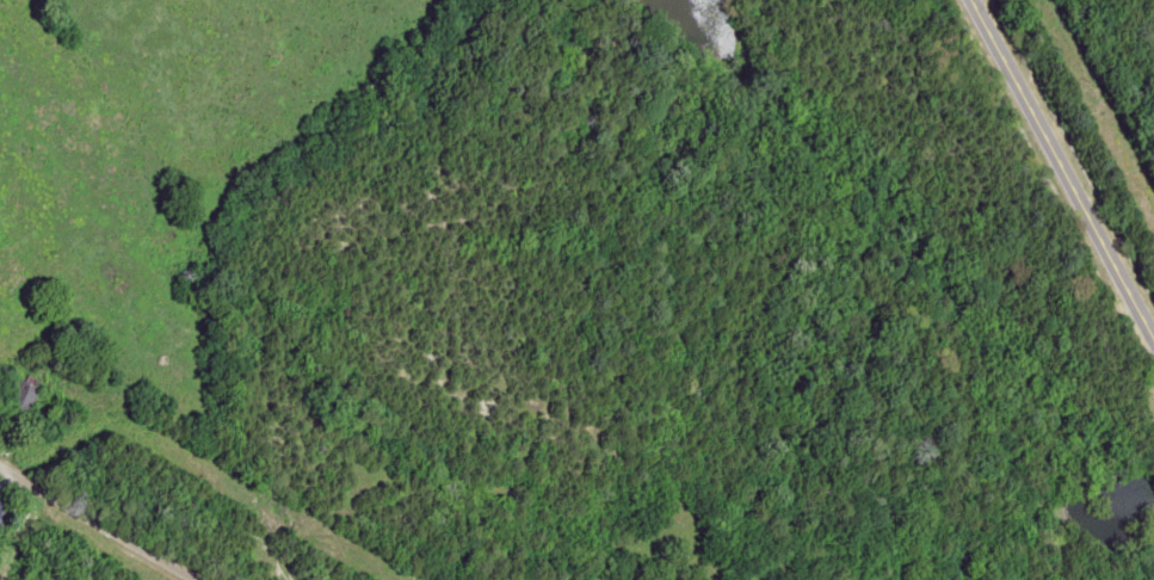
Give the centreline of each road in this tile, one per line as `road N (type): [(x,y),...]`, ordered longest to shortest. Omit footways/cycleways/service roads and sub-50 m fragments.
road 1 (secondary): [(1153,374),(937,0)]
road 2 (residential): [(188,579),(0,468)]

